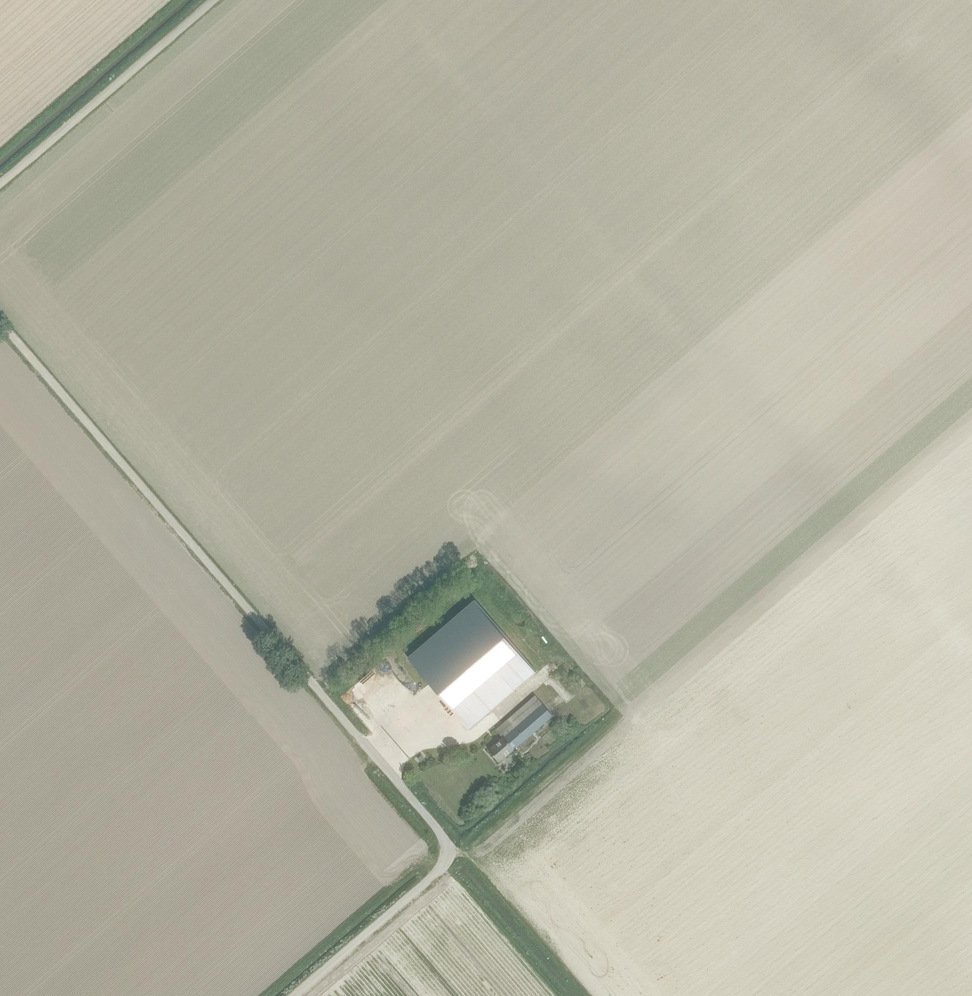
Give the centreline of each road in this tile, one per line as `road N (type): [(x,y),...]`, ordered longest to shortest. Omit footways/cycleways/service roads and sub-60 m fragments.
road 1 (unclassified): [(290,995),(441,868),(448,851),(441,833),(0,322)]
road 2 (unclassified): [(0,182),(212,0)]

